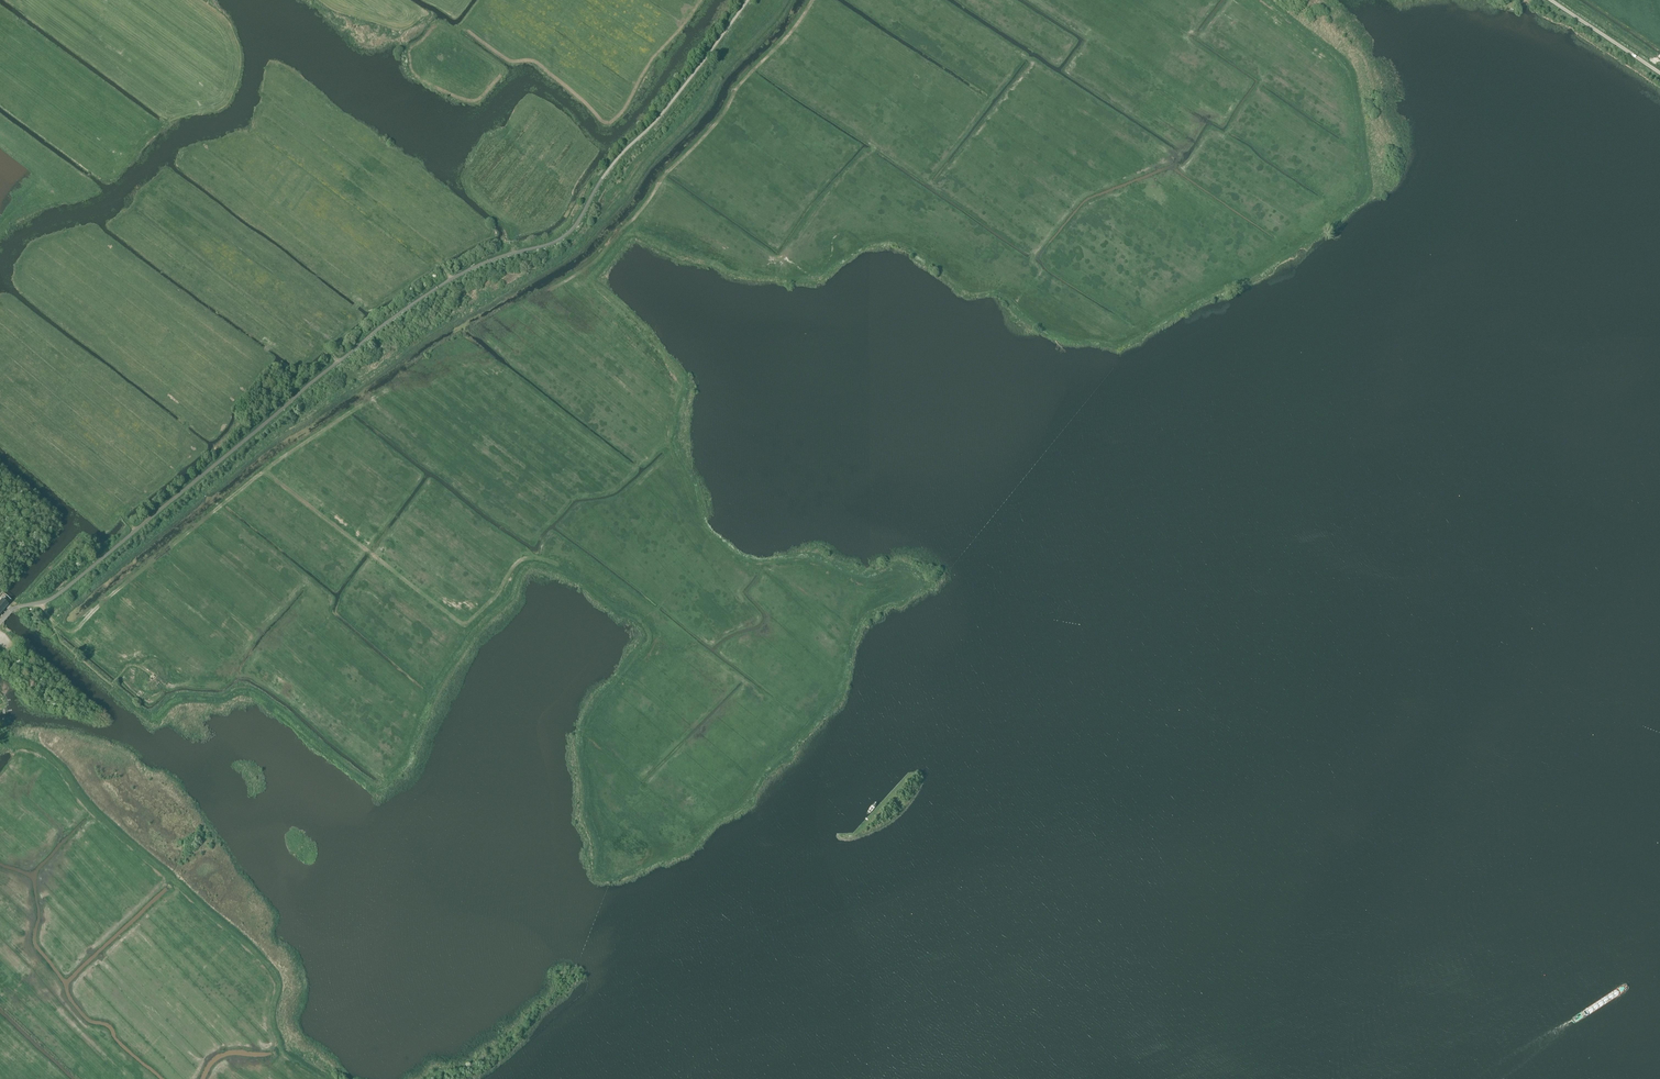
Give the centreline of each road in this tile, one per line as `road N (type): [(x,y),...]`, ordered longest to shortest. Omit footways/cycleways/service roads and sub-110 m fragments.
road 1 (track): [(811,0),(646,206),(593,263),(552,289)]
road 2 (unclassified): [(1659,75),(1548,0)]

